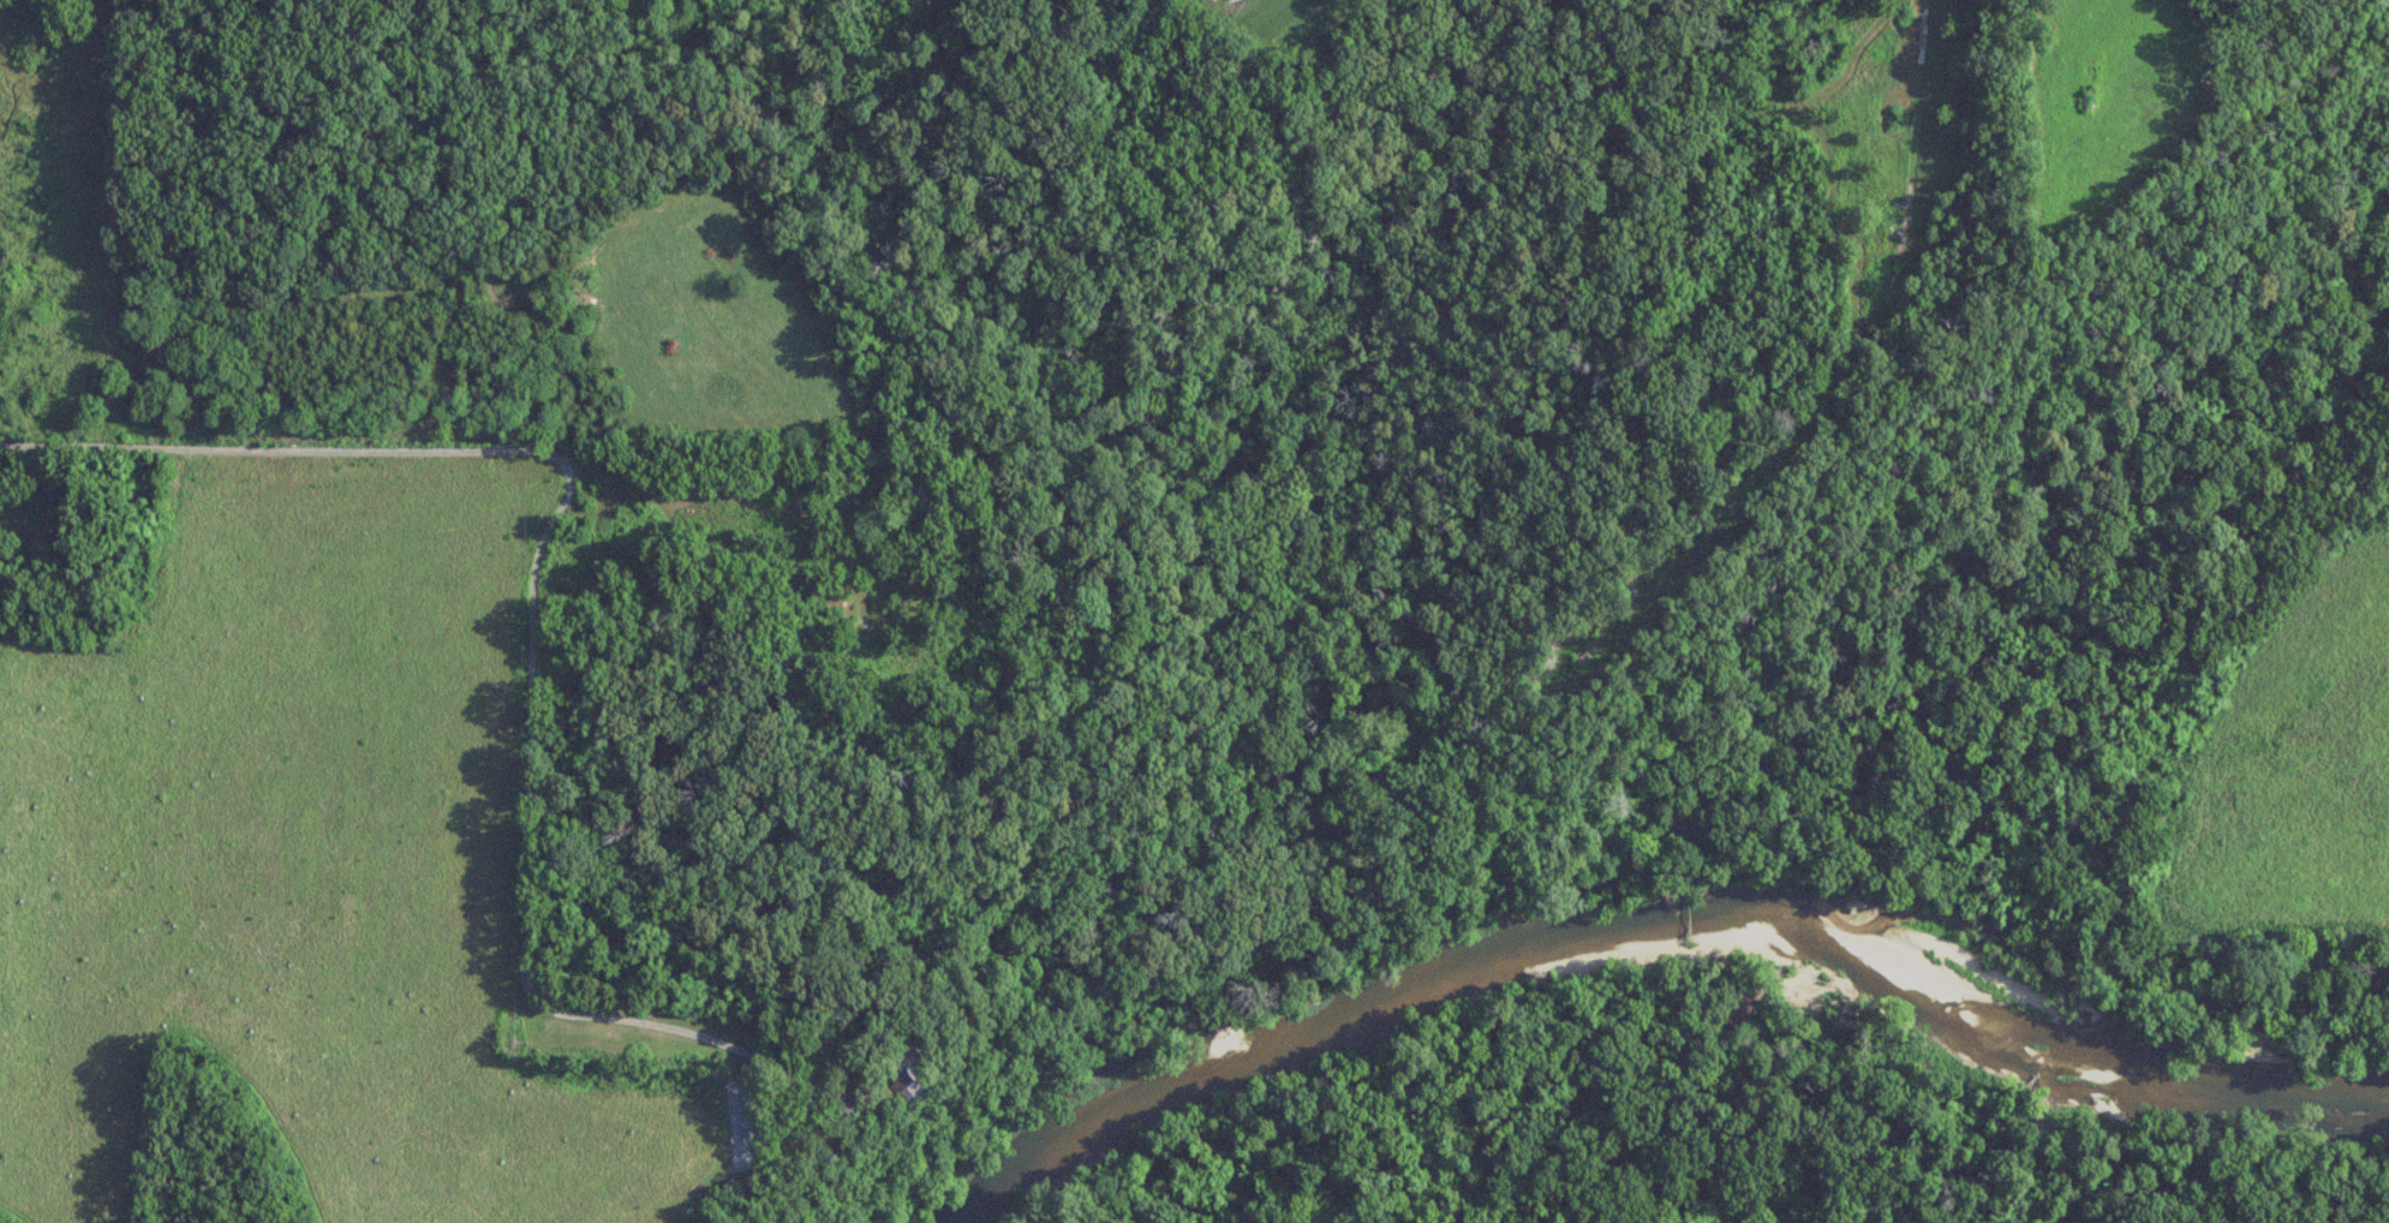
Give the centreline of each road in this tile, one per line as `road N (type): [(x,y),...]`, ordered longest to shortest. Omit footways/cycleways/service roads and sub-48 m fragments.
road 1 (residential): [(565,448),(573,494),(542,557),(520,955),(662,985),(856,1067)]
road 2 (residential): [(0,448),(565,448)]
road 3 (track): [(565,448),(638,440),(693,497),(730,581),(808,631),(945,645)]

